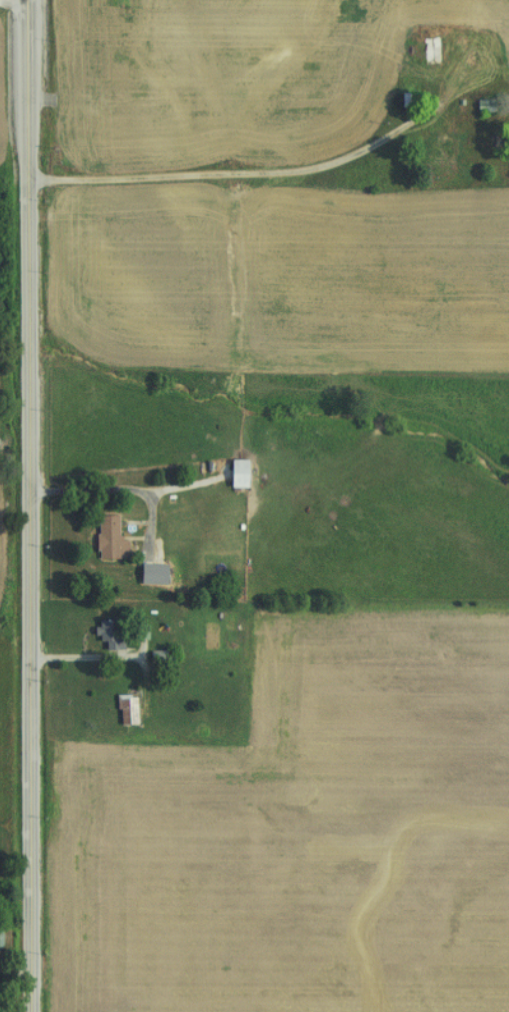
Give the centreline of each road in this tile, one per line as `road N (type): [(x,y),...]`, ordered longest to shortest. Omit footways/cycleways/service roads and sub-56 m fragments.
road 1 (secondary): [(31,1011),(27,0)]
road 2 (residential): [(28,192),(310,175),(445,102)]
road 3 (residential): [(29,492),(149,493),(150,587),(140,656),(30,659)]

